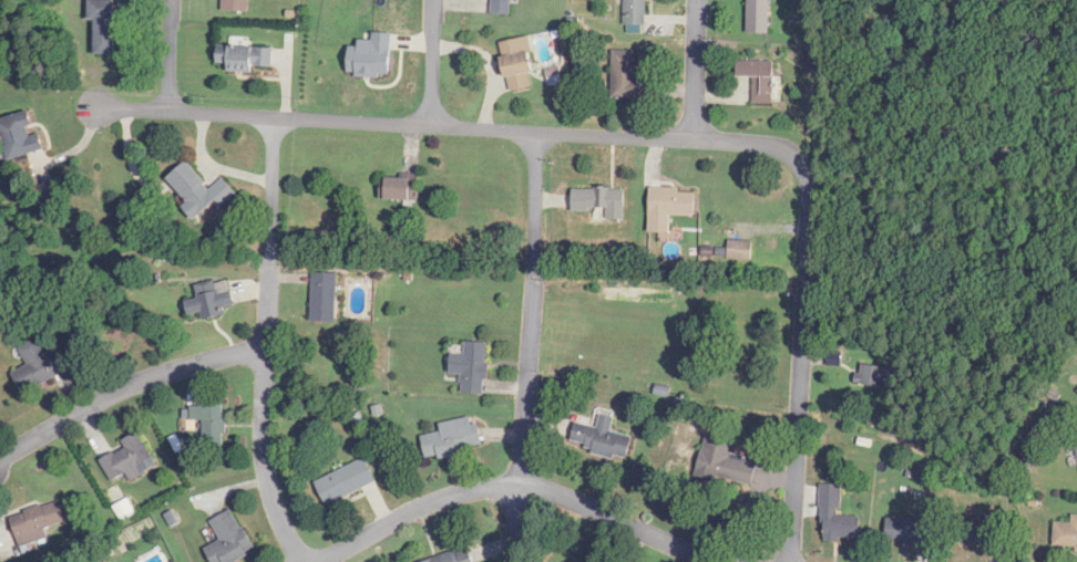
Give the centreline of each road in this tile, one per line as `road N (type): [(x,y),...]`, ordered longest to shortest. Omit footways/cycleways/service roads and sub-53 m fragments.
road 1 (residential): [(800,166),(779,150),(724,142),(96,110)]
road 2 (residential): [(301,561),(277,513),(264,430),(274,119)]
road 3 (residential): [(515,561),(536,273),(536,133)]
road 4 (residential): [(322,561),(420,509),(493,488),(568,499),(718,561)]
road 5 (residential): [(791,561),(808,195),(800,166)]
road 6 (residential): [(265,351),(147,379),(0,458)]
road 7 (residential): [(694,142),(697,0)]
road 8 (residential): [(434,0),(432,126)]

